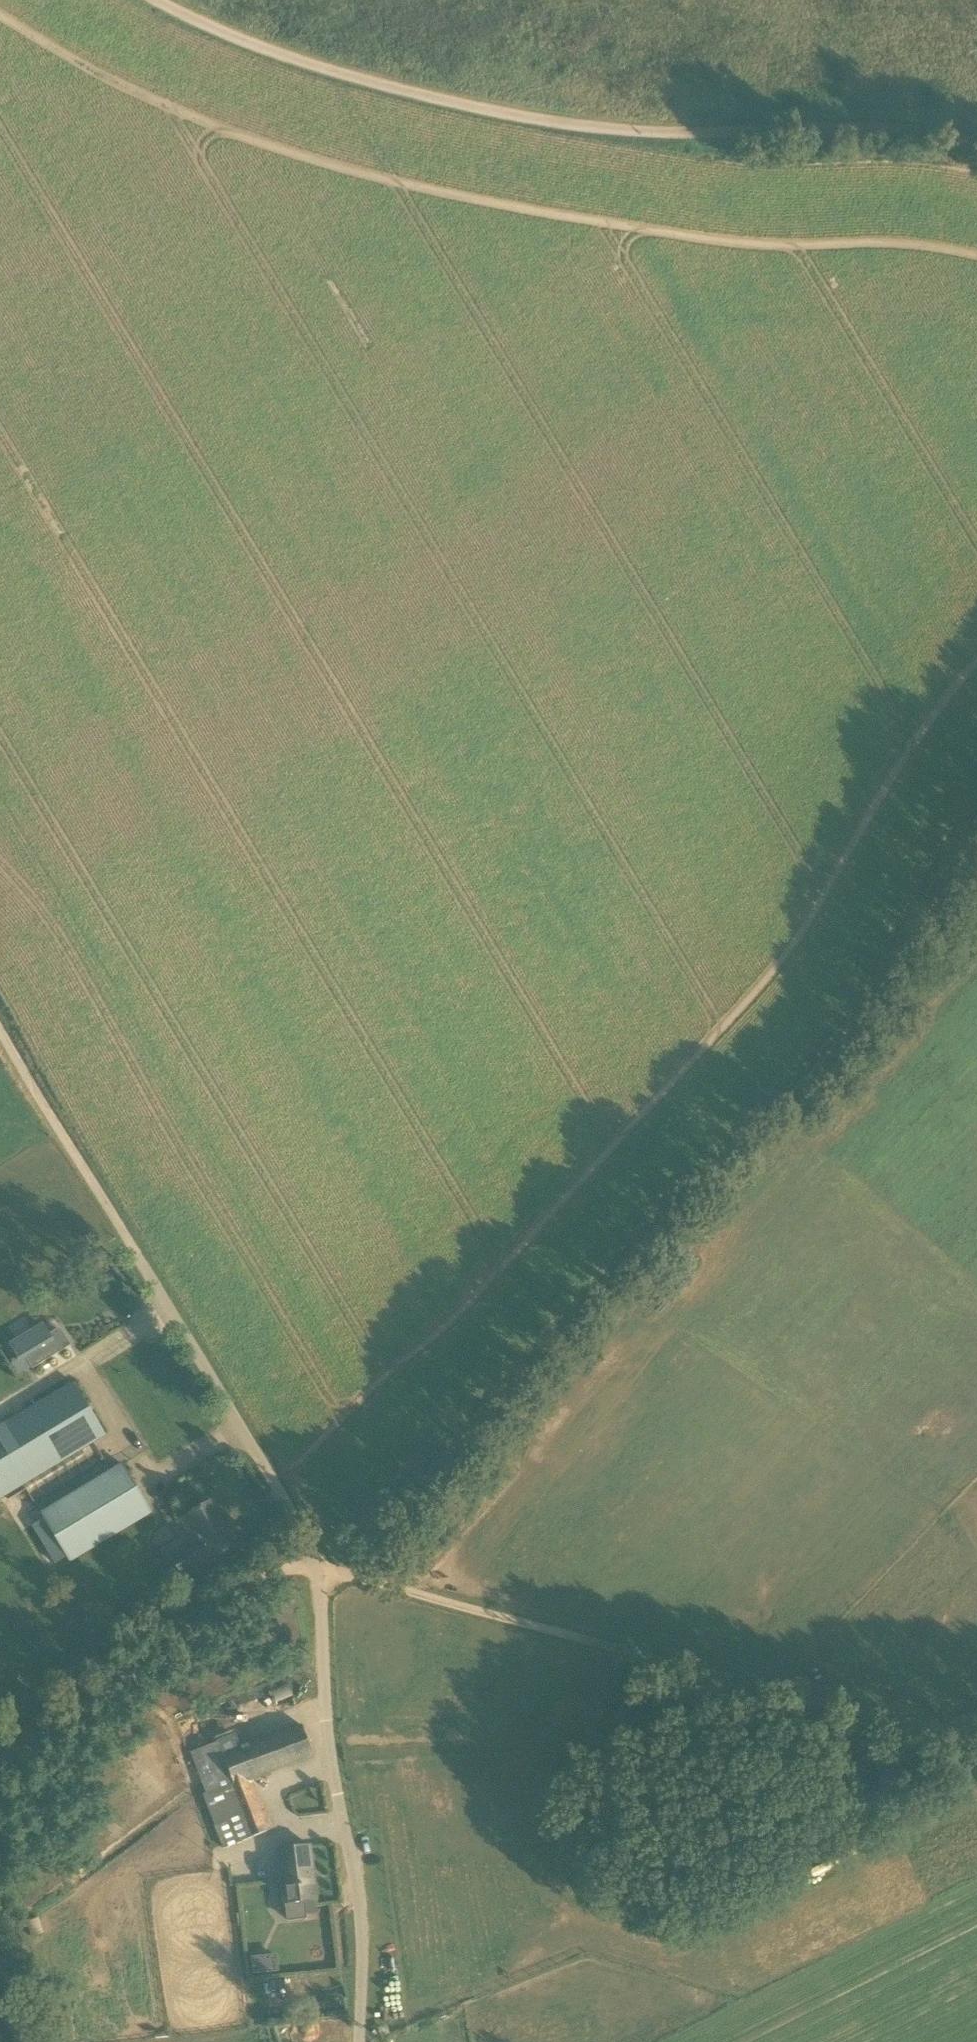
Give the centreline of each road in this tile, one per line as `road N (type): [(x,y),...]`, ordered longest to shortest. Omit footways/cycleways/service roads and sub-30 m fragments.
road 1 (track): [(976,833),(873,1003),(836,1046),(515,1386),(397,1538),(363,1565),(329,1573)]
road 2 (track): [(156,0),(251,46),(404,95),(576,129),(976,137)]
road 3 (unclassified): [(363,2041),(347,1825),(319,1606),(329,1573),(155,1288)]
road 4 (track): [(976,1718),(958,1723),(614,1647),(329,1573)]
road 5 (track): [(329,1573),(278,1570),(228,1599),(123,1684),(0,1757)]
road 6 (track): [(155,1288),(0,1030)]

